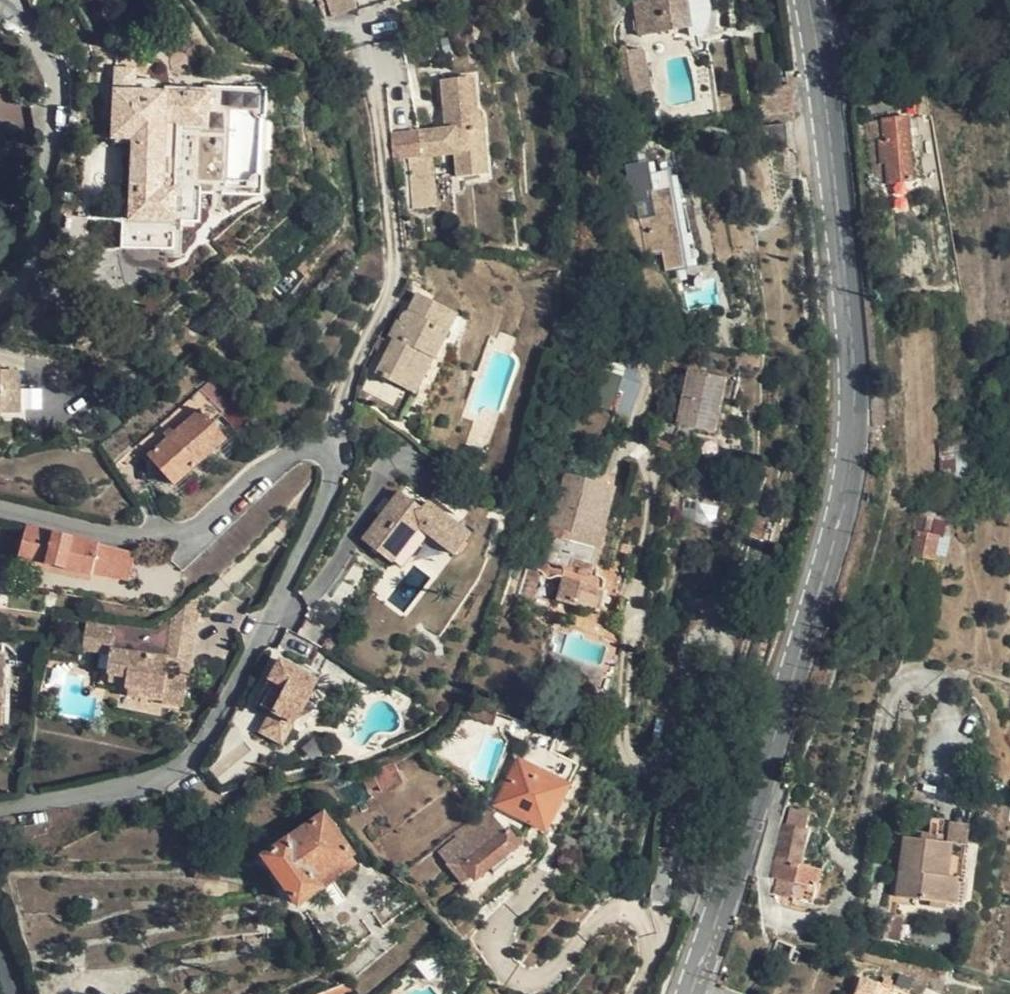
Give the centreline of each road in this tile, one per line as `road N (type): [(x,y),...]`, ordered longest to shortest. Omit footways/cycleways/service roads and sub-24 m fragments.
road 1 (secondary): [(694,993),(836,544),(859,420),(845,241),(811,0)]
road 2 (residential): [(0,808),(157,781),(199,756),(278,607),(337,475),(336,459),(319,448),(286,456),(192,532),(162,536),(0,505)]
road 3 (residential): [(0,297),(24,288),(42,264),(63,92),(41,43),(17,11),(0,4)]

